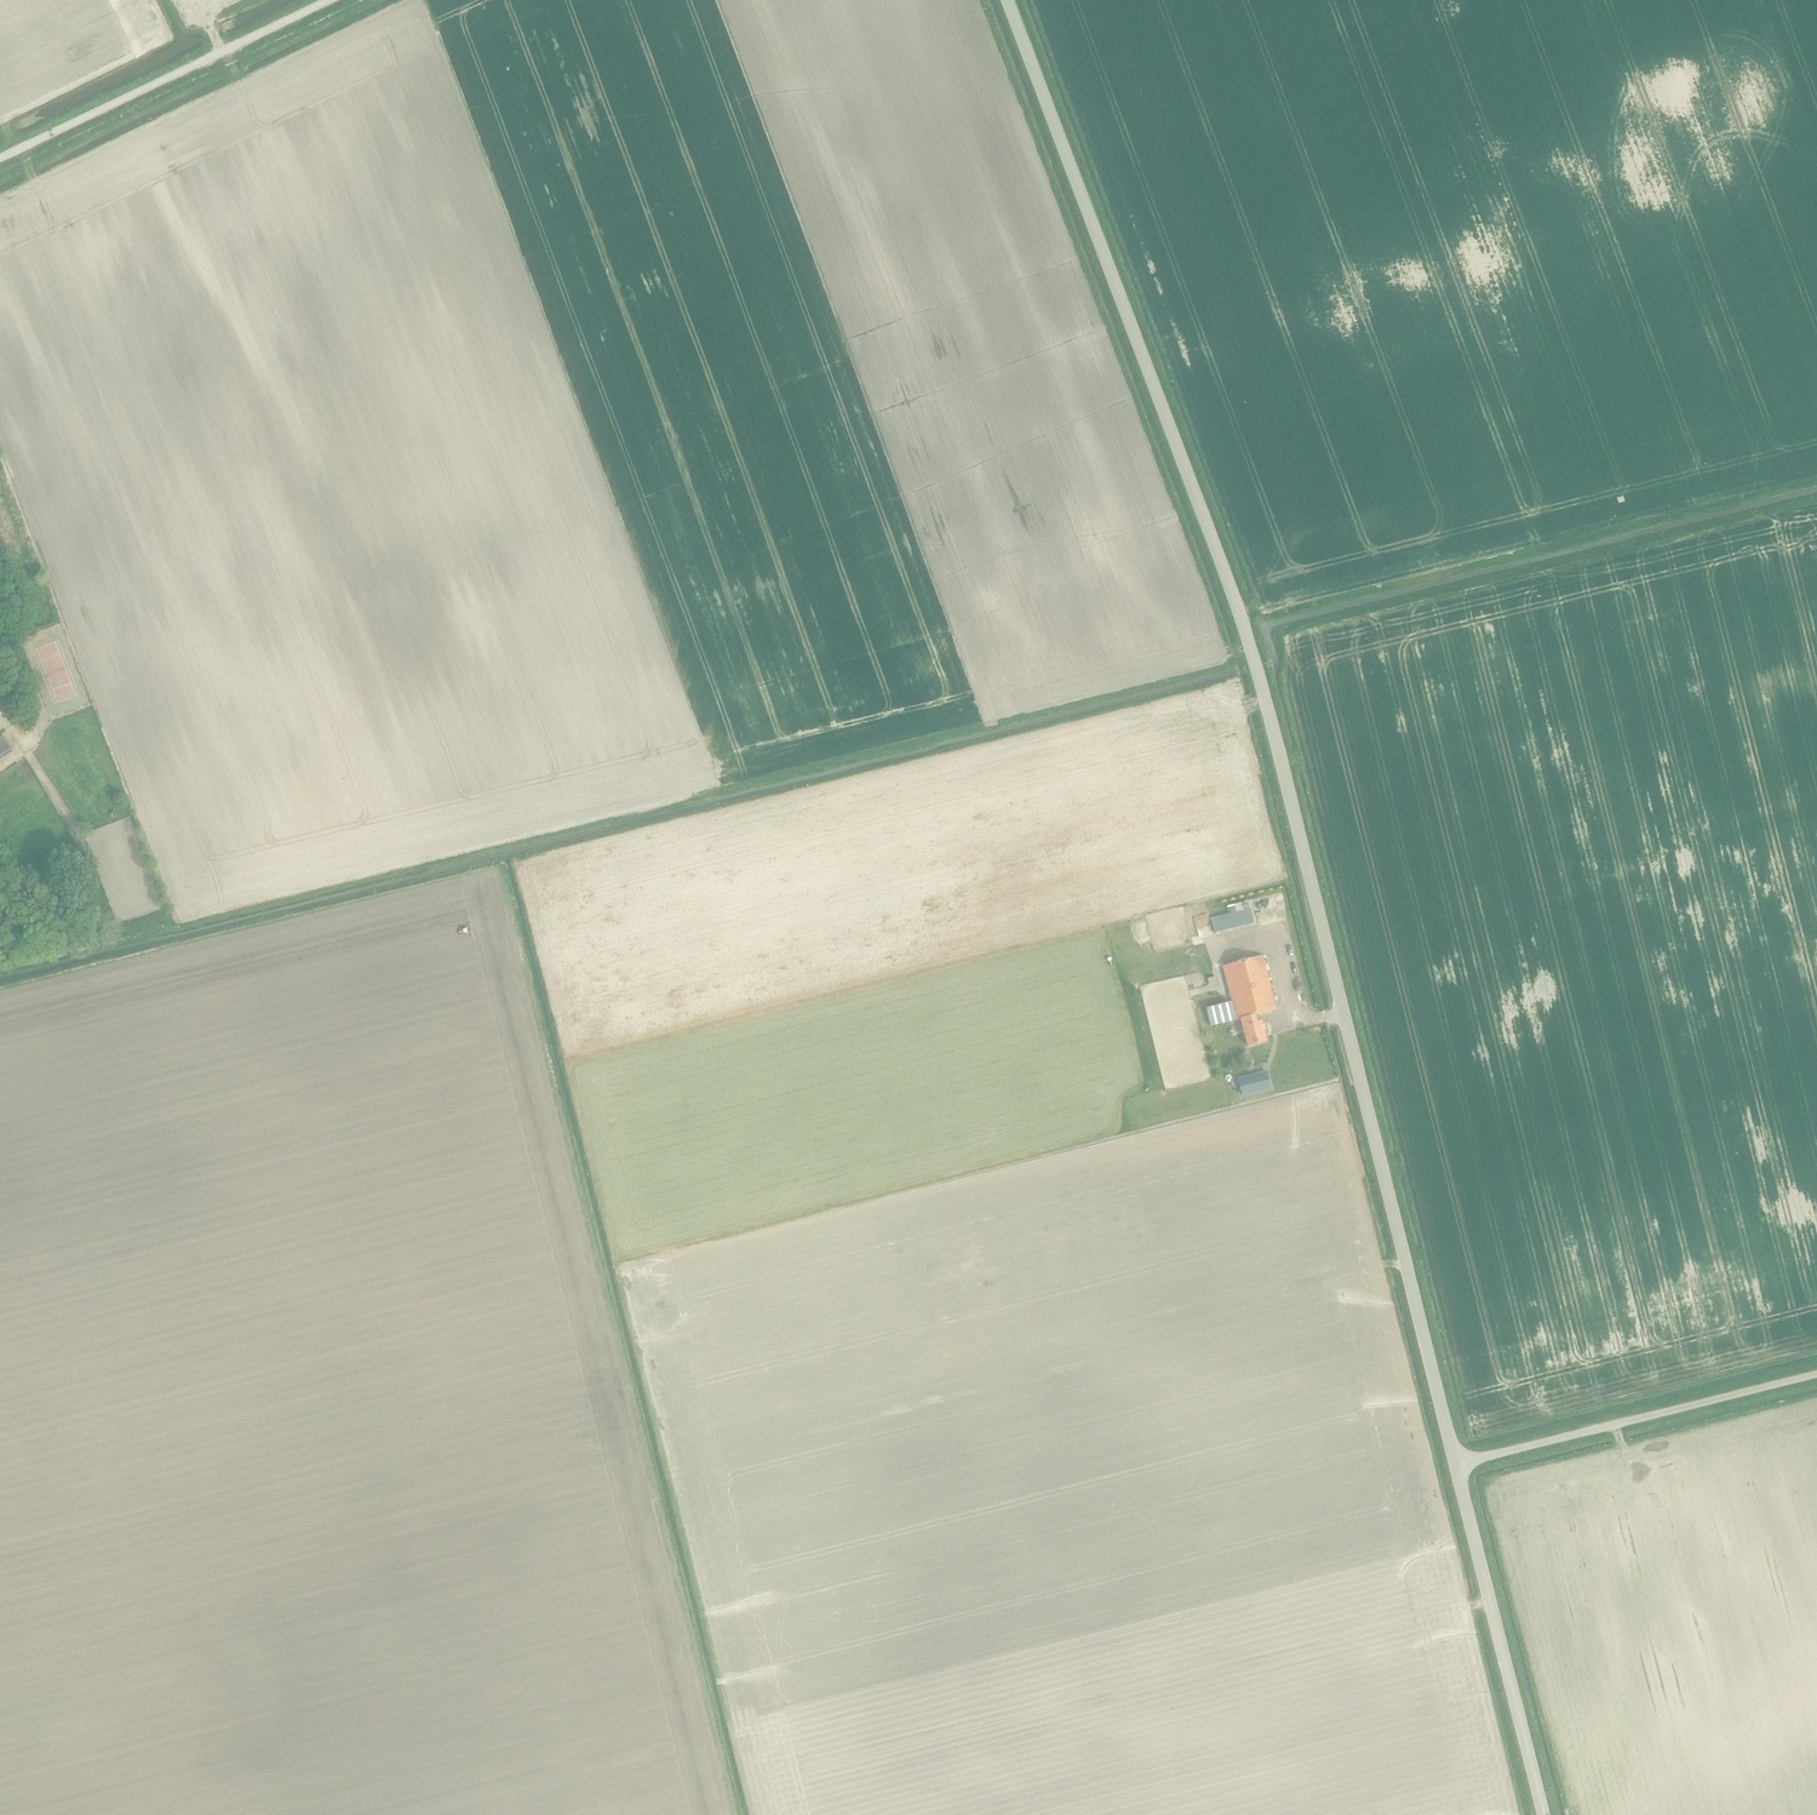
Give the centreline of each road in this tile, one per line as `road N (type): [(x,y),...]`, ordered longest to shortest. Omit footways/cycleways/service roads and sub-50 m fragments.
road 1 (unclassified): [(1455,1463),(1237,599),(1008,0)]
road 2 (unclassified): [(1455,1463),(1816,1373)]
road 3 (unclassified): [(0,158),(326,0)]
road 4 (unclassified): [(1543,1814),(1455,1463)]

